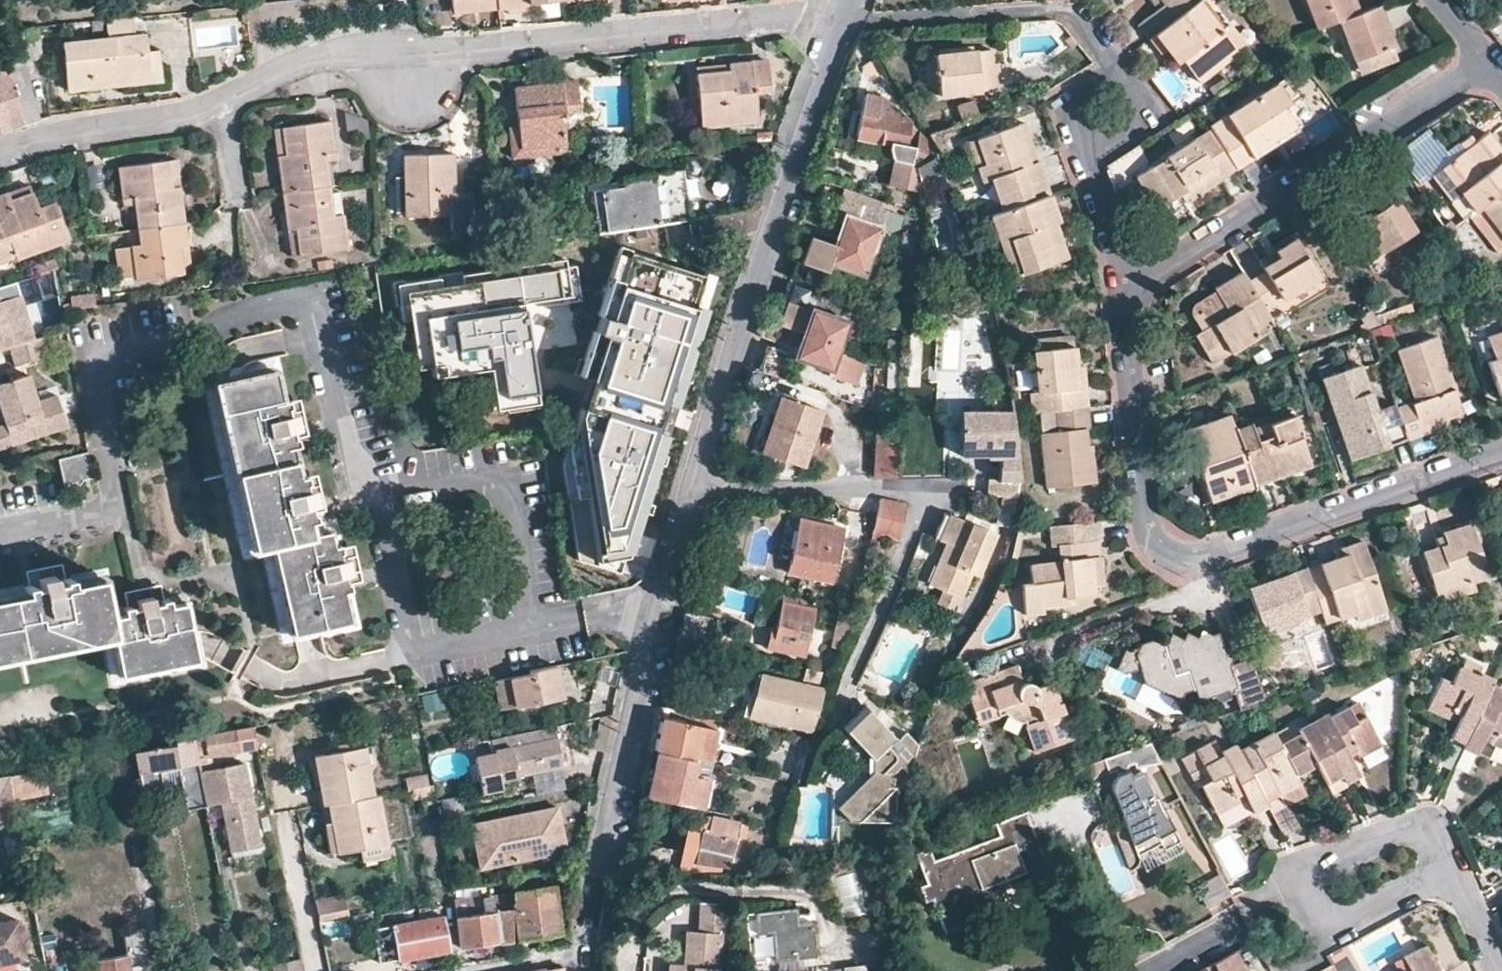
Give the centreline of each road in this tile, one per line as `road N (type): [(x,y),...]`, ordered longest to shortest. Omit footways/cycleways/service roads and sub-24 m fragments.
road 1 (residential): [(587,950),(614,787),(657,616),(761,308),(840,24)]
road 2 (residential): [(1501,454),(1202,556),(1168,555),(1155,548),(1142,521),(1127,286)]
road 3 (residential): [(1127,286),(1066,116),(1069,97),(1112,62),(1069,10),(840,24)]
road 4 (residential): [(840,24),(803,16),(406,54)]
road 5 (residential): [(1127,286),(1482,56)]
road 6 (residential): [(406,54),(319,57),(160,114),(66,129),(0,151)]
road 7 (residential): [(1454,873),(1428,830),(1290,877),(1314,921),(1346,923)]

